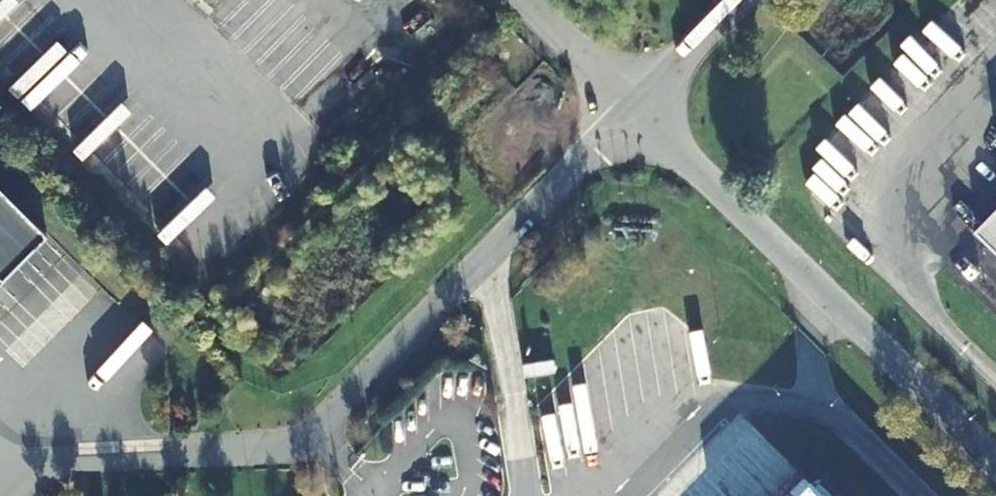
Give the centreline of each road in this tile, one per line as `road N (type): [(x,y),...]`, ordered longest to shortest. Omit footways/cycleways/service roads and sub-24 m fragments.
road 1 (residential): [(631,108),(306,445),(181,456)]
road 2 (residential): [(631,108),(995,463)]
road 3 (residential): [(745,0),(631,108)]
road 4 (residential): [(521,0),(631,108)]

